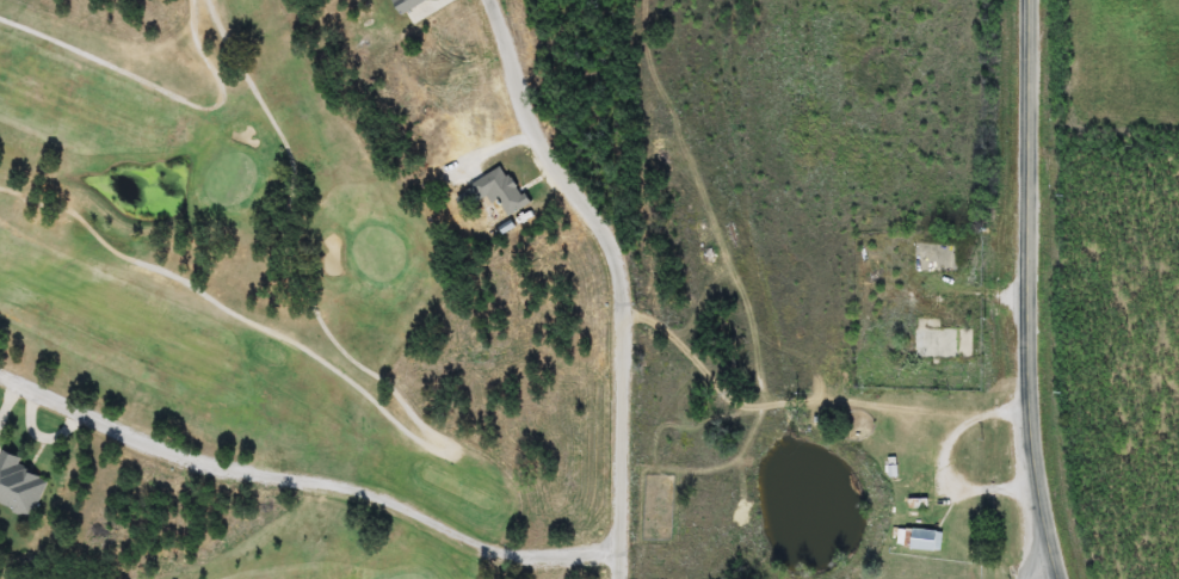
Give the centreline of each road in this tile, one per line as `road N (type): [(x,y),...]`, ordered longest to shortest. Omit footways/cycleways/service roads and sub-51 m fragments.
road 1 (residential): [(0,366),(220,462),(363,483),(430,506),(470,538),(511,550),(622,550)]
road 2 (residential): [(621,578),(617,263),(599,218),(553,165),(493,0)]
road 3 (tertiary): [(1032,0),(1032,457),(1038,530),(1056,578)]

